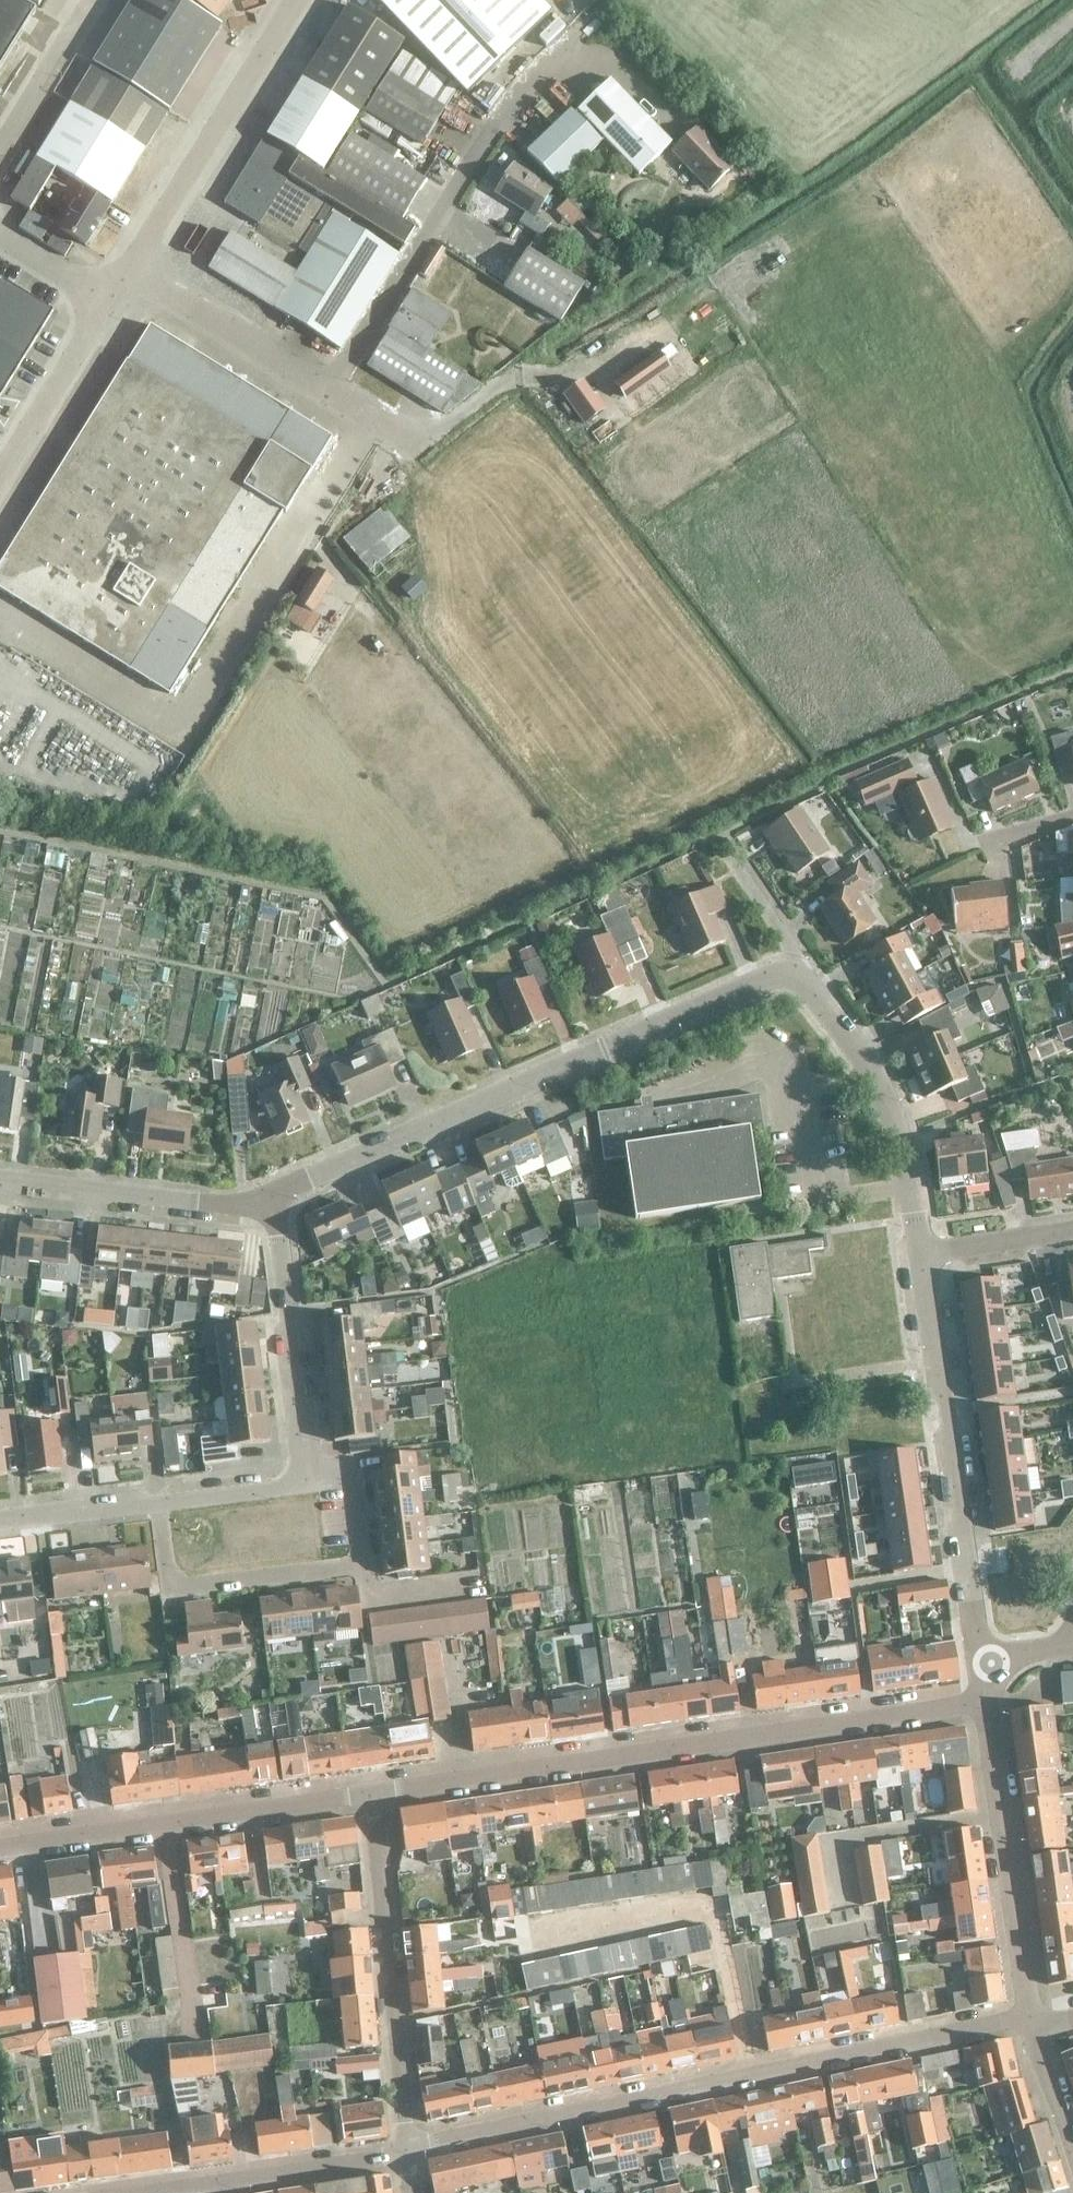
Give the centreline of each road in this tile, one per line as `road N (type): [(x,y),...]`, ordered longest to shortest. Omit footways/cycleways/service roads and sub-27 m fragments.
road 1 (residential): [(409,2151),(1029,2015)]
road 2 (residential): [(370,1793),(984,1701)]
road 3 (residential): [(788,973),(270,1201)]
road 4 (residential): [(371,416),(199,705),(158,717),(0,619)]
road 5 (unclassified): [(334,393),(509,104),(597,17)]
road 6 (residential): [(977,1659),(920,1255)]
road 7 (residential): [(157,1503),(167,1570),(186,1585),(365,1564),(353,1484),(308,1482)]
road 8 (residential): [(0,1846),(370,1793)]
road 9 (residential): [(409,2151),(370,1793)]
road 10 (residential): [(920,1255),(900,1141),(882,1093),(802,978),(788,973)]
road 11 (residential): [(1029,2015),(984,1701)]
road 12 (residential): [(130,266),(298,0)]
road 13 (residential): [(308,1482),(270,1201)]
road 14 (residential): [(270,1201),(233,1205),(0,1180)]
road 15 (residential): [(169,2192),(385,2162),(409,2151)]
road 16 (residential): [(334,393),(130,266)]
road 17 (residential): [(0,475),(105,308)]
road 18 (unclassified): [(522,375),(496,384),(420,447),(371,416)]
road 19 (residential): [(0,148),(92,0)]
road 20 (residential): [(157,1503),(0,1521)]
road 21 (residential): [(920,1255),(1072,1229)]
road 22 (residential): [(308,1482),(157,1503)]
road 23 (residential): [(788,973),(792,951),(730,856)]
road 24 (residential): [(1072,2157),(1032,2028)]
road 25 (residential): [(105,308),(0,236)]

